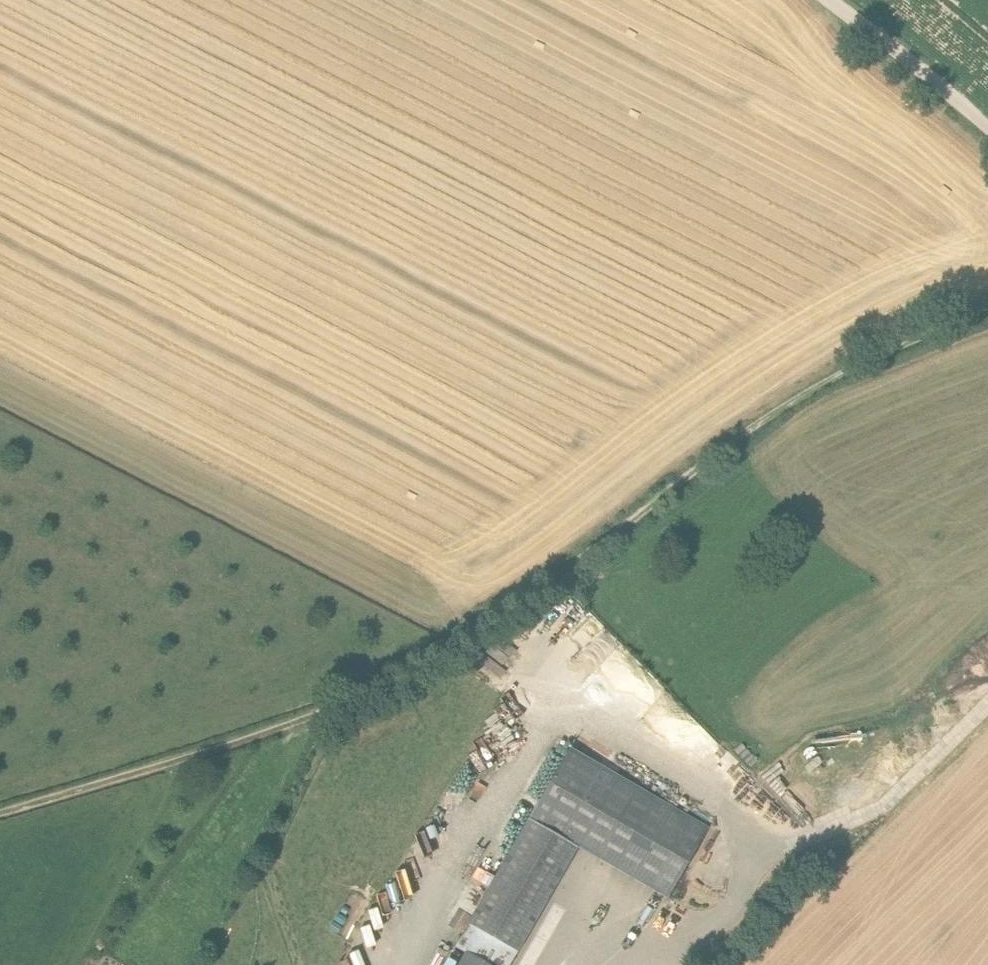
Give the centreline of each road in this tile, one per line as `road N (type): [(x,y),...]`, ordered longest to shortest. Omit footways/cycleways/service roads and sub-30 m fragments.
road 1 (track): [(0,812),(369,693),(539,589),(801,395),(987,311)]
road 2 (track): [(987,703),(882,807),(781,847)]
road 3 (track): [(829,0),(987,128)]

